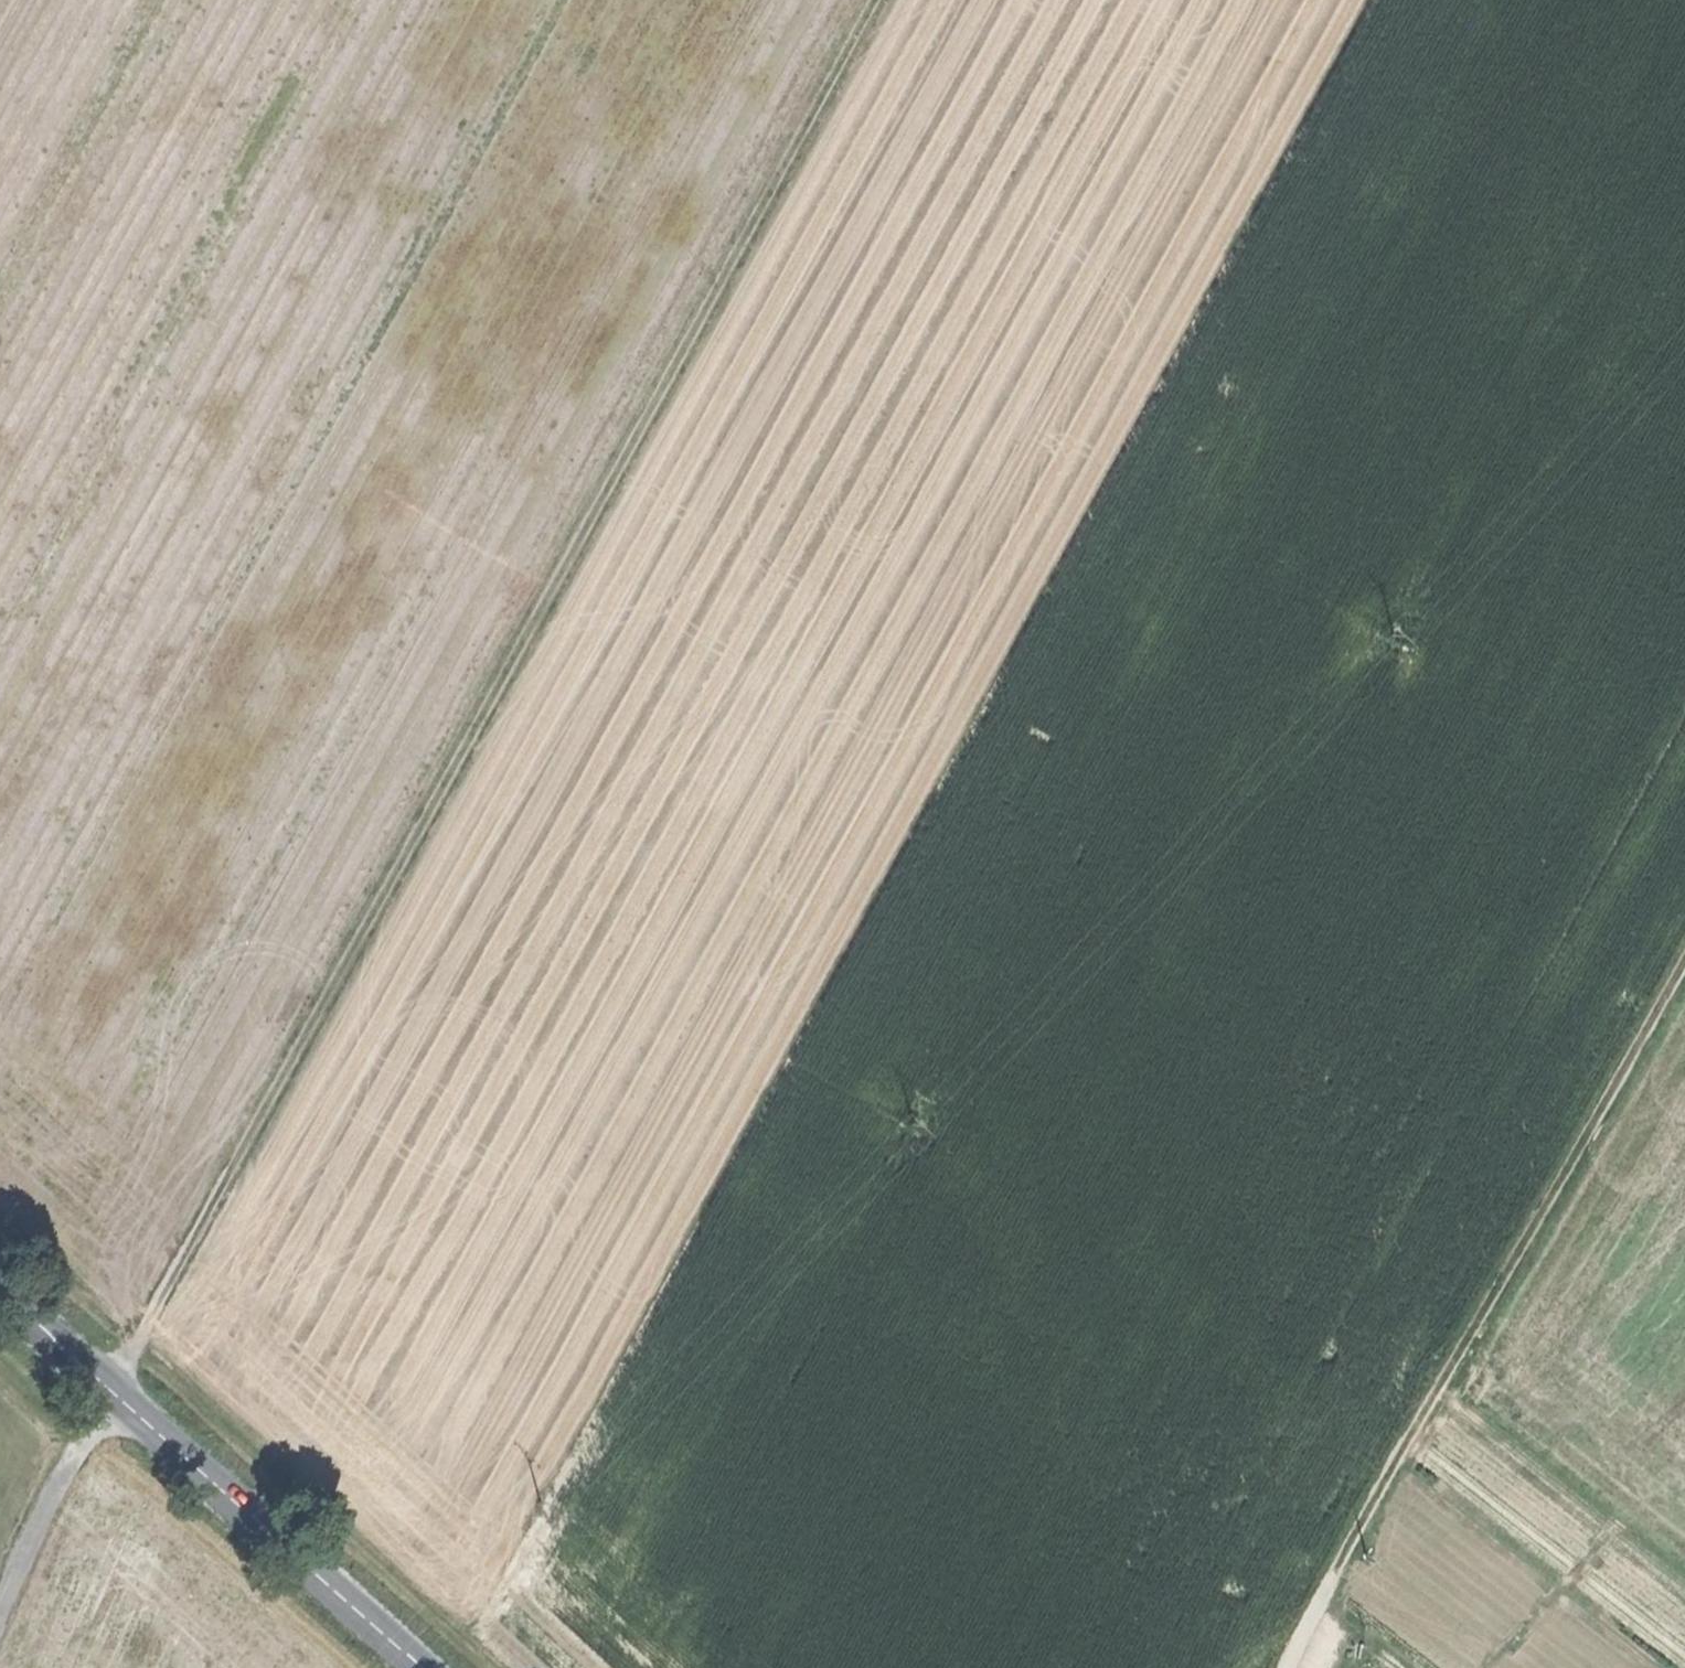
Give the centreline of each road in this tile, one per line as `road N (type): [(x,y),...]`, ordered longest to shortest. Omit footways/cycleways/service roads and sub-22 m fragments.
road 1 (track): [(867,0),(114,1391)]
road 2 (track): [(1287,1667),(1351,1532),(1684,955)]
road 3 (tertiary): [(423,1667),(114,1391)]
road 4 (unclassified): [(114,1391),(0,1607)]
road 5 (tertiary): [(114,1391),(0,1286)]

